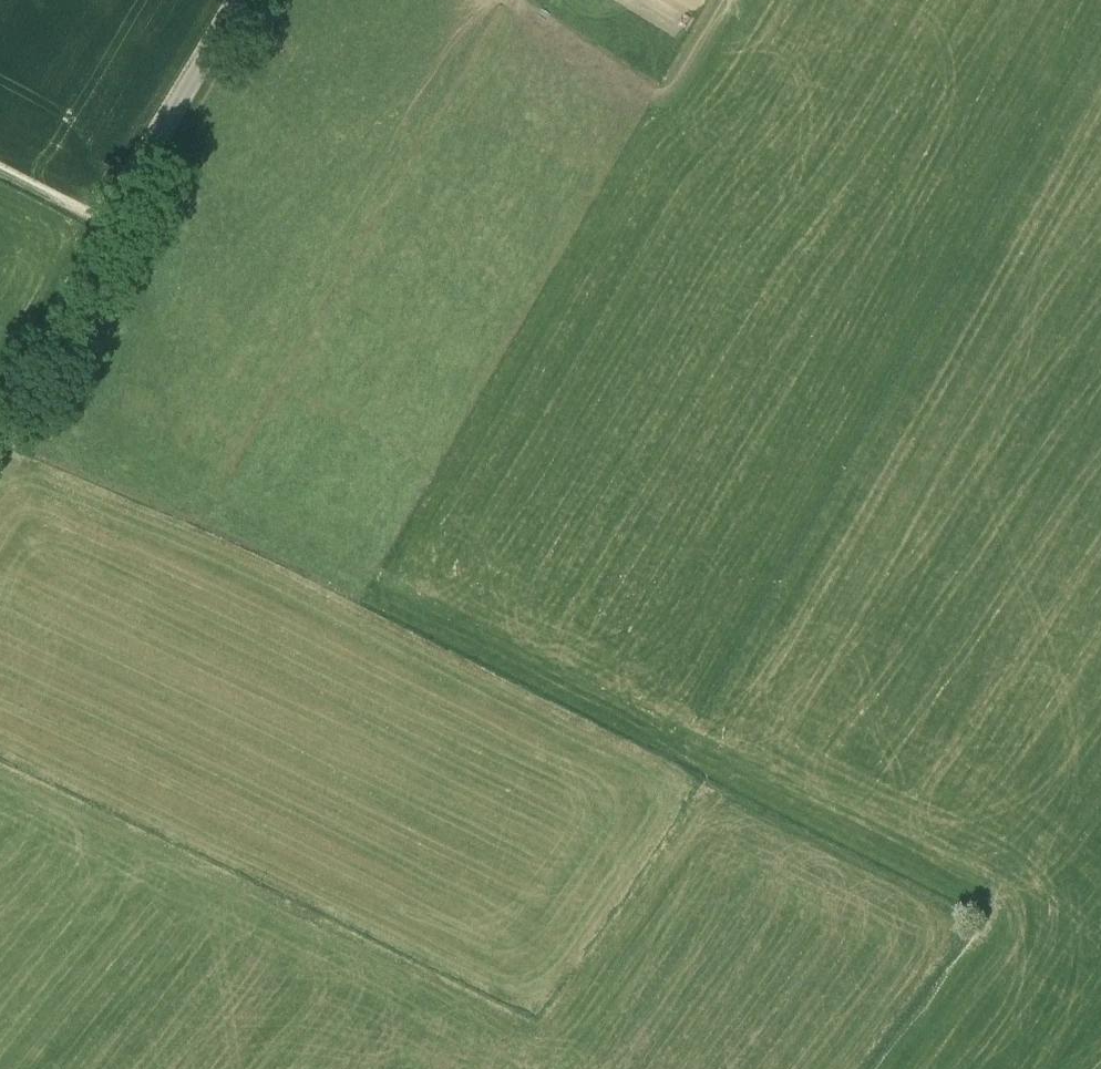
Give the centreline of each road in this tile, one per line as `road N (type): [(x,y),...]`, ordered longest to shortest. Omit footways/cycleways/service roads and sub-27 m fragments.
road 1 (unclassified): [(0,408),(241,0)]

